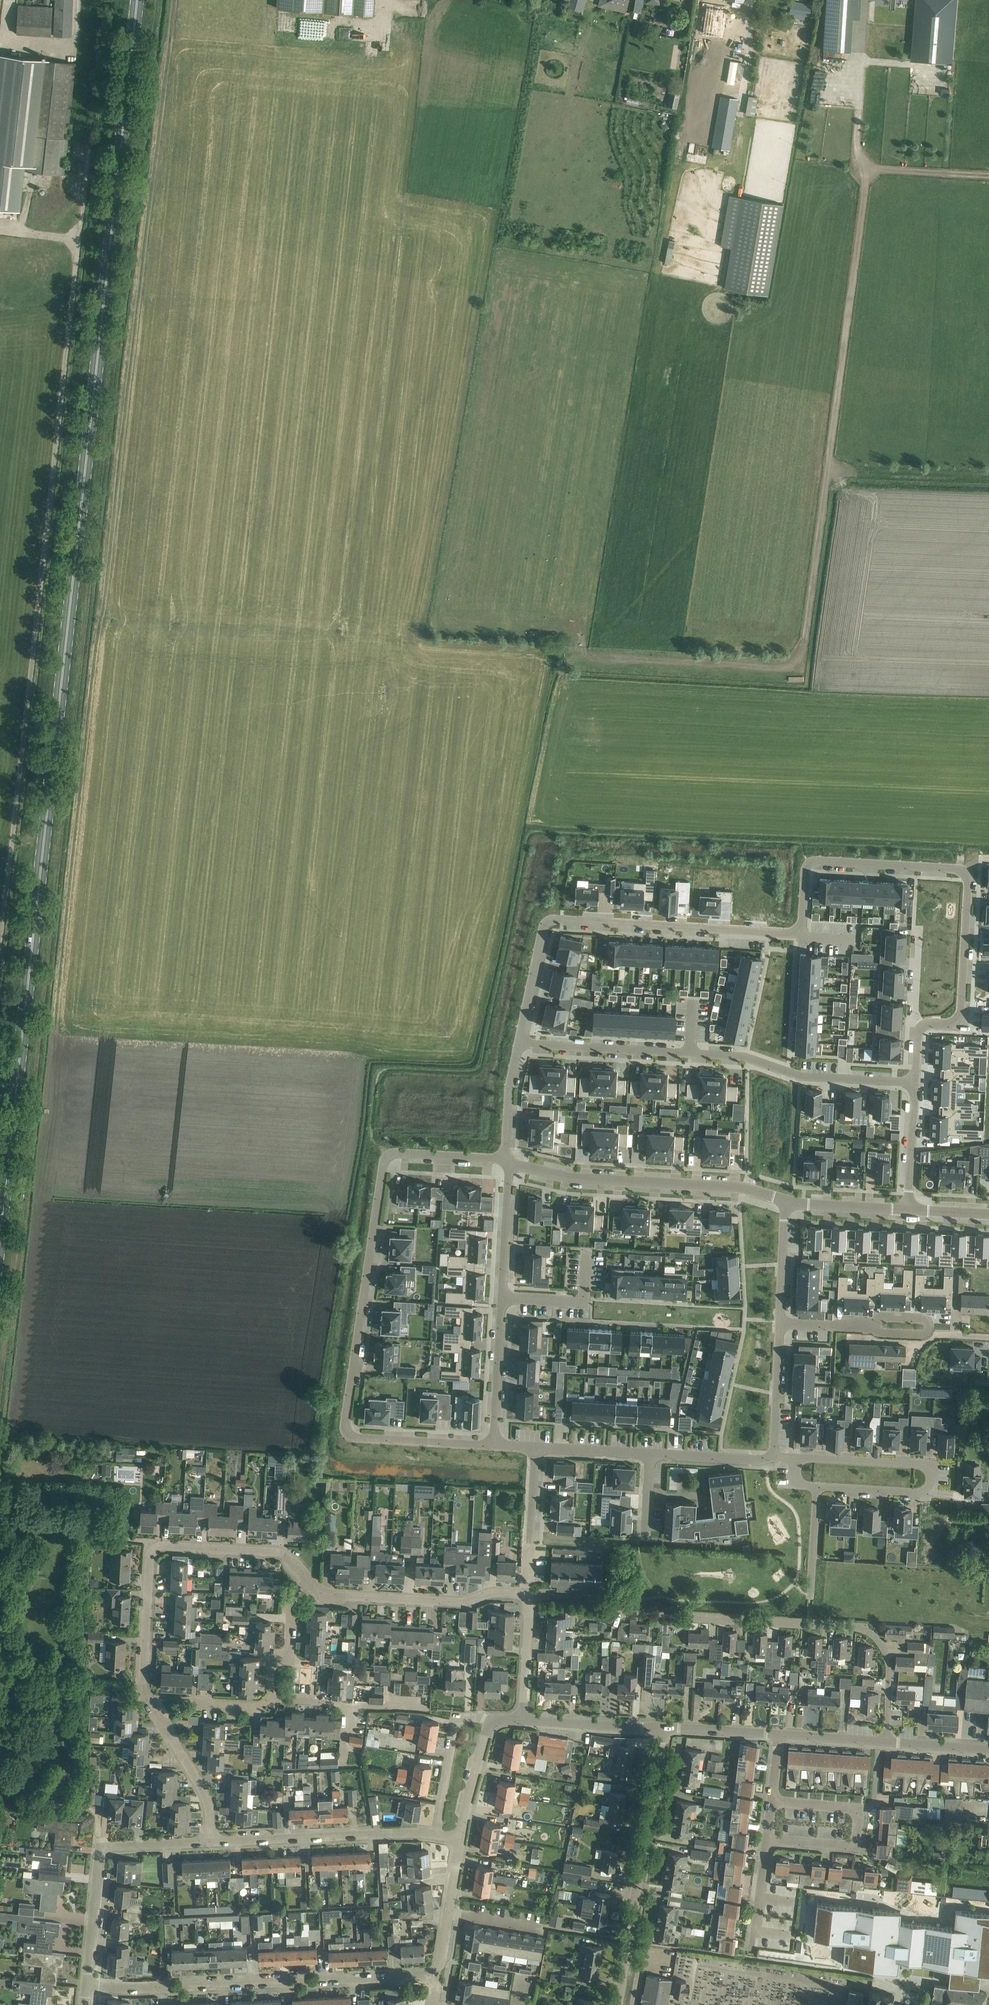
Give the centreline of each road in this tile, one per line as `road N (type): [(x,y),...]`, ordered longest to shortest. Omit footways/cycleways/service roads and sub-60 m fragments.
road 1 (primary): [(138,0),(0,1231)]
road 2 (track): [(569,655),(793,663),(803,646),(865,185),(887,170),(988,175)]
road 3 (residential): [(518,1042),(544,928),(559,918),(796,933),(804,876),(823,860),(963,874),(961,1013),(918,1032)]
road 4 (track): [(79,240),(0,942)]
road 5 (residential): [(493,1444),(359,1438),(345,1420),(386,1155),(507,1162)]
road 6 (residential): [(887,1742),(888,1656),(864,1629),(676,1618),(625,1611),(592,1596),(529,1593)]
road 7 (residential): [(518,1042),(749,1057),(801,1076),(915,1083)]
road 8 (residential): [(87,1984),(436,1977)]
road 9 (residential): [(210,1841),(210,1804),(147,1696),(155,1550)]
road 10 (unclassified): [(507,1162),(569,1178),(740,1186),(786,1200)]
road 11 (residential): [(618,2004),(664,1728)]
road 12 (residential): [(796,1457),(917,1464),(930,1477),(915,1493),(816,1486)]
road 13 (residential): [(87,1984),(100,1850),(210,1841)]
road 14 (residential): [(210,1841),(436,1837)]
road 15 (residential): [(529,1593),(464,1603),(332,1595),(309,1585)]
road 16 (residential): [(766,1840),(846,1846),(858,1836),(854,1810),(771,1801)]
road 17 (residential): [(309,1585),(270,1552),(155,1550)]
road 18 (residential): [(425,1709),(271,1695)]
road 19 (residential): [(436,1837),(456,1728),(467,1718),(492,1722)]
road 20 (residential): [(493,1444),(502,1299)]
road 21 (residential): [(536,1448),(529,1593)]
road 22 (unclassified): [(522,1719),(664,1728)]
road 23 (residential): [(502,1299),(585,1304),(587,1248)]
road 24 (residential): [(502,1299),(507,1162)]
road 25 (residential): [(774,1451),(763,1460),(649,1455)]
road 26 (residential): [(779,1324),(774,1451)]
road 27 (residential): [(906,1209),(915,1083)]
road 28 (residential): [(522,1719),(529,1593)]
road 29 (residential): [(271,1695),(273,1659),(288,1648),(291,1603),(309,1585)]
road 30 (residential): [(786,1200),(779,1324)]
road 31 (unclassified): [(459,1841),(492,1722)]
road 32 (residential): [(507,1162),(518,1042)]
road 33 (unclassified): [(786,1200),(906,1209)]

